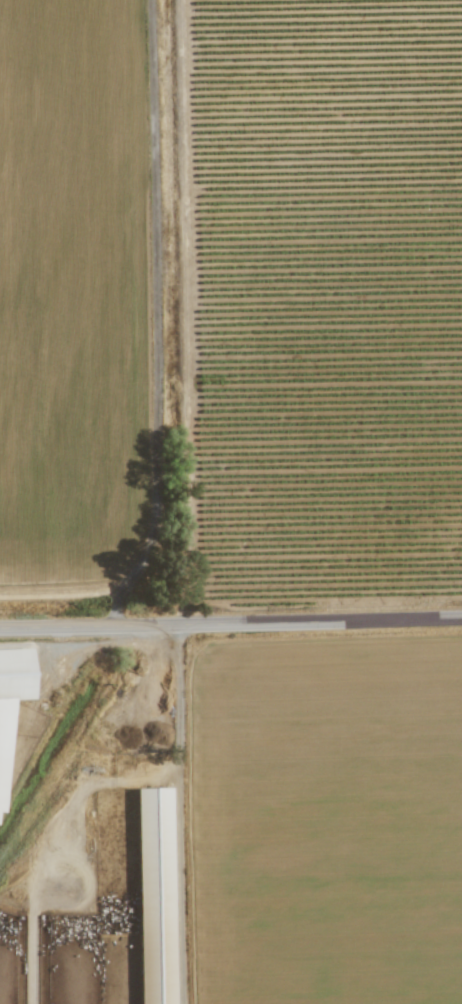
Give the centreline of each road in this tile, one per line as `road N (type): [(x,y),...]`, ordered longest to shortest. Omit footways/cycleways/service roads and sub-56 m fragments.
road 1 (tertiary): [(0,629),(461,617)]

